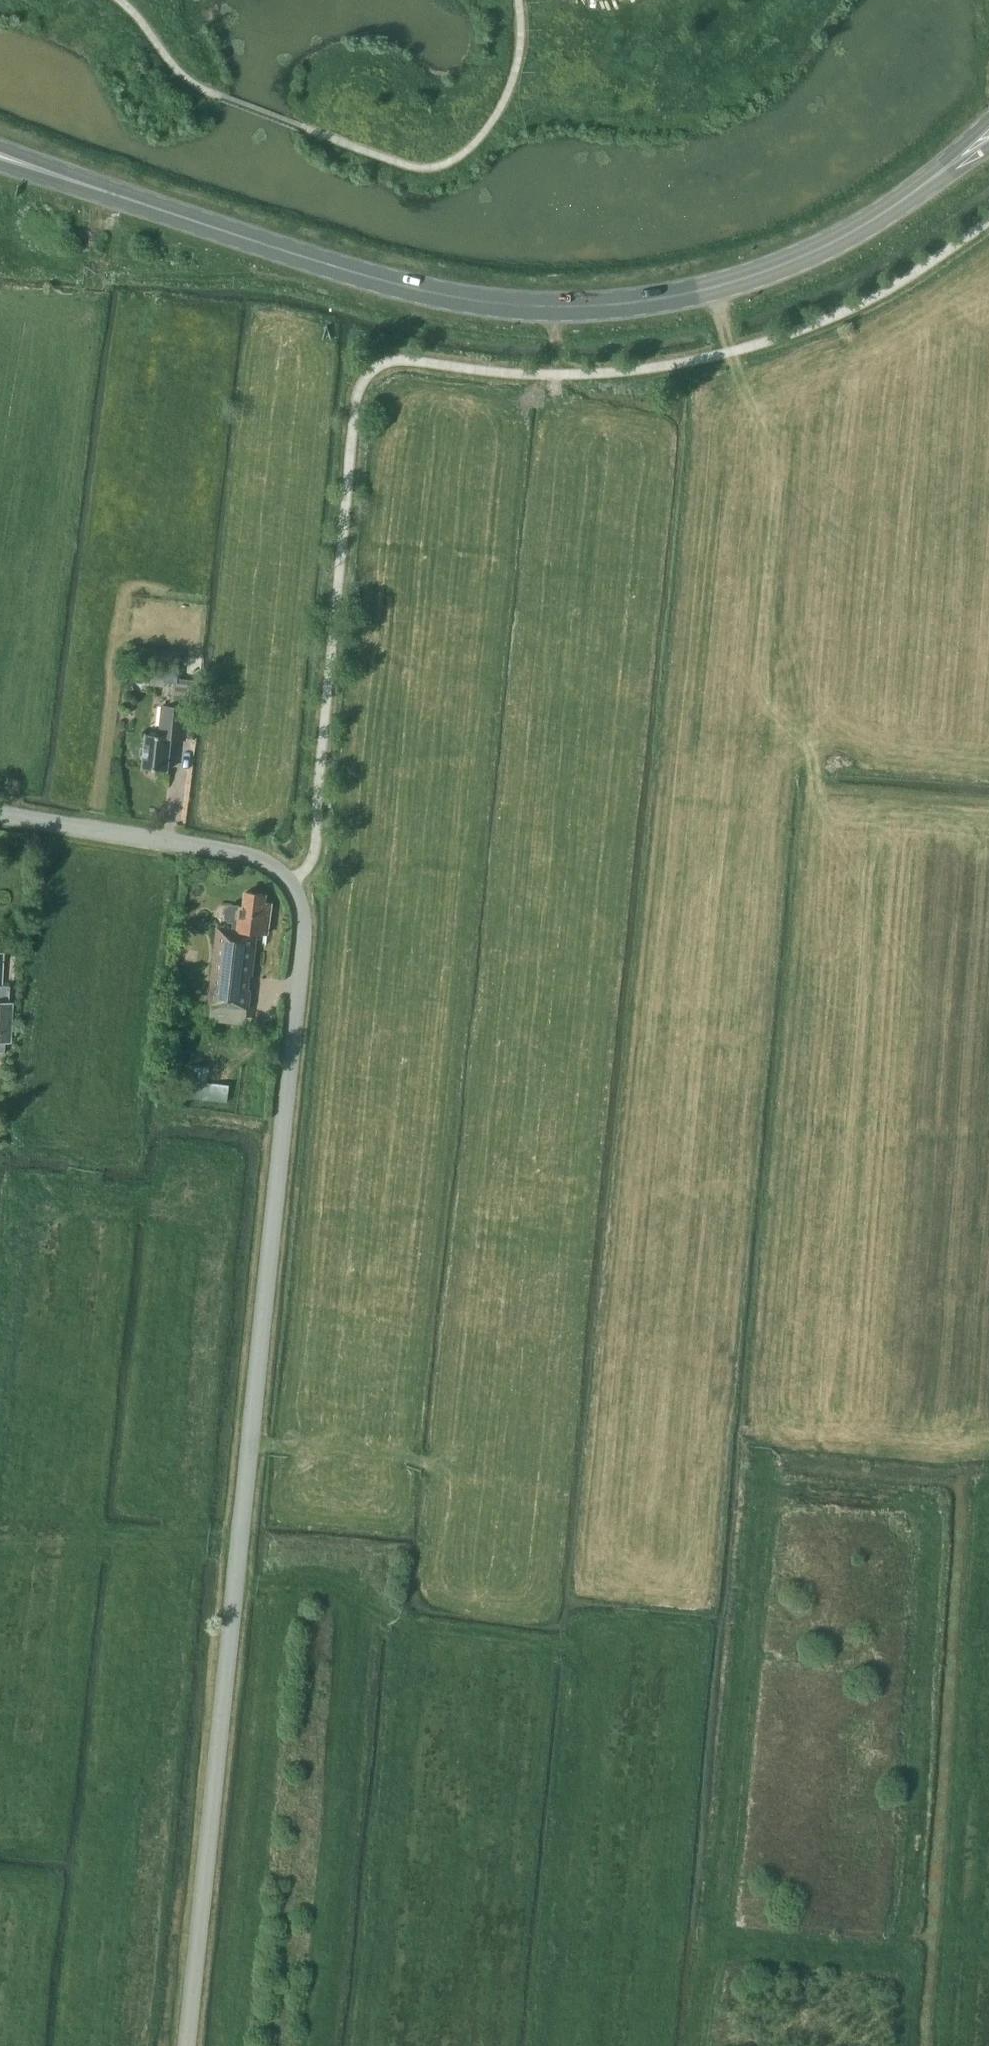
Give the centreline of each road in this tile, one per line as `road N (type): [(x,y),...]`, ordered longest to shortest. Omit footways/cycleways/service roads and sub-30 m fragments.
road 1 (unclassified): [(185,2045),(305,923),(294,884),(251,855),(0,812)]
road 2 (primary): [(60,176),(421,290),(583,307),(693,292),(805,256),(946,169)]

